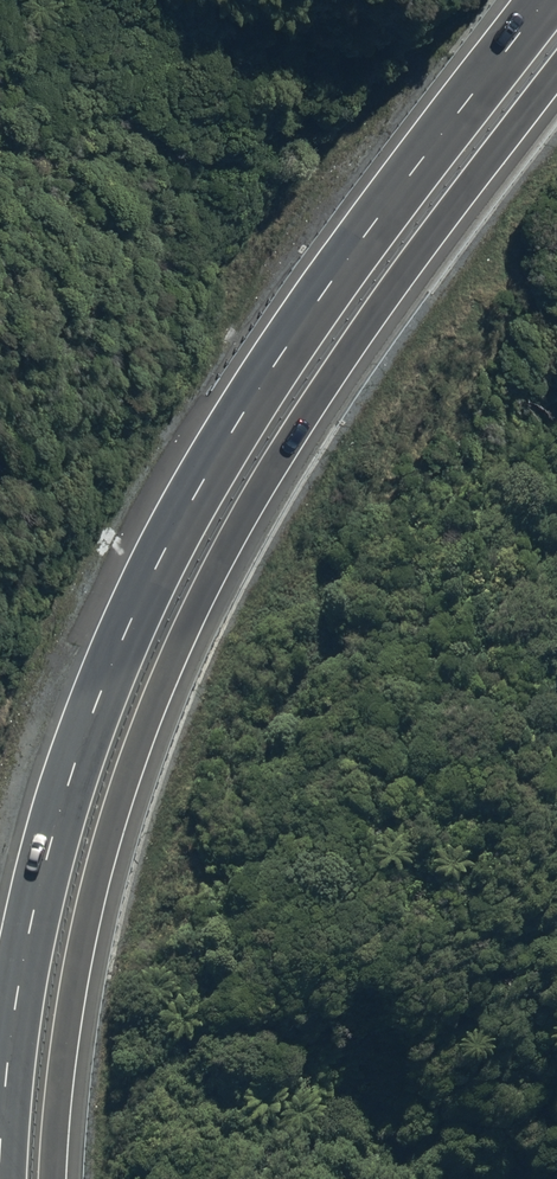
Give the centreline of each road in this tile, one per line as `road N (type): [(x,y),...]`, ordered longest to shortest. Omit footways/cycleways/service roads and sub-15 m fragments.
road 1 (trunk): [(556,61),(313,395),(208,575),(155,689),(90,886),(69,998),(51,1178)]
road 2 (trunk): [(0,1087),(47,835),(90,705),(164,540),(230,423),(367,224),(538,0)]

